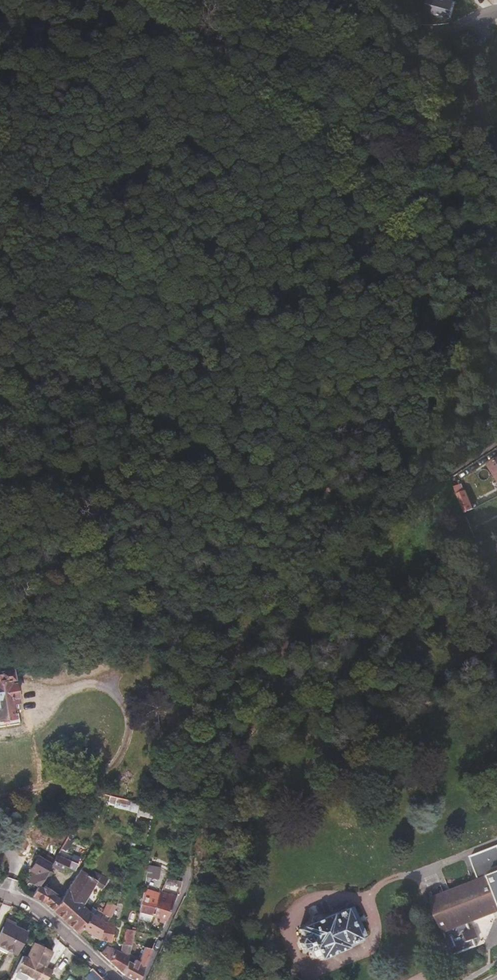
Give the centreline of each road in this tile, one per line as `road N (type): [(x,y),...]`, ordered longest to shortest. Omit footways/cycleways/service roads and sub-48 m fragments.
road 1 (residential): [(496,15),(485,17),(478,85),(496,151)]
road 2 (residential): [(0,893),(36,906),(117,979)]

